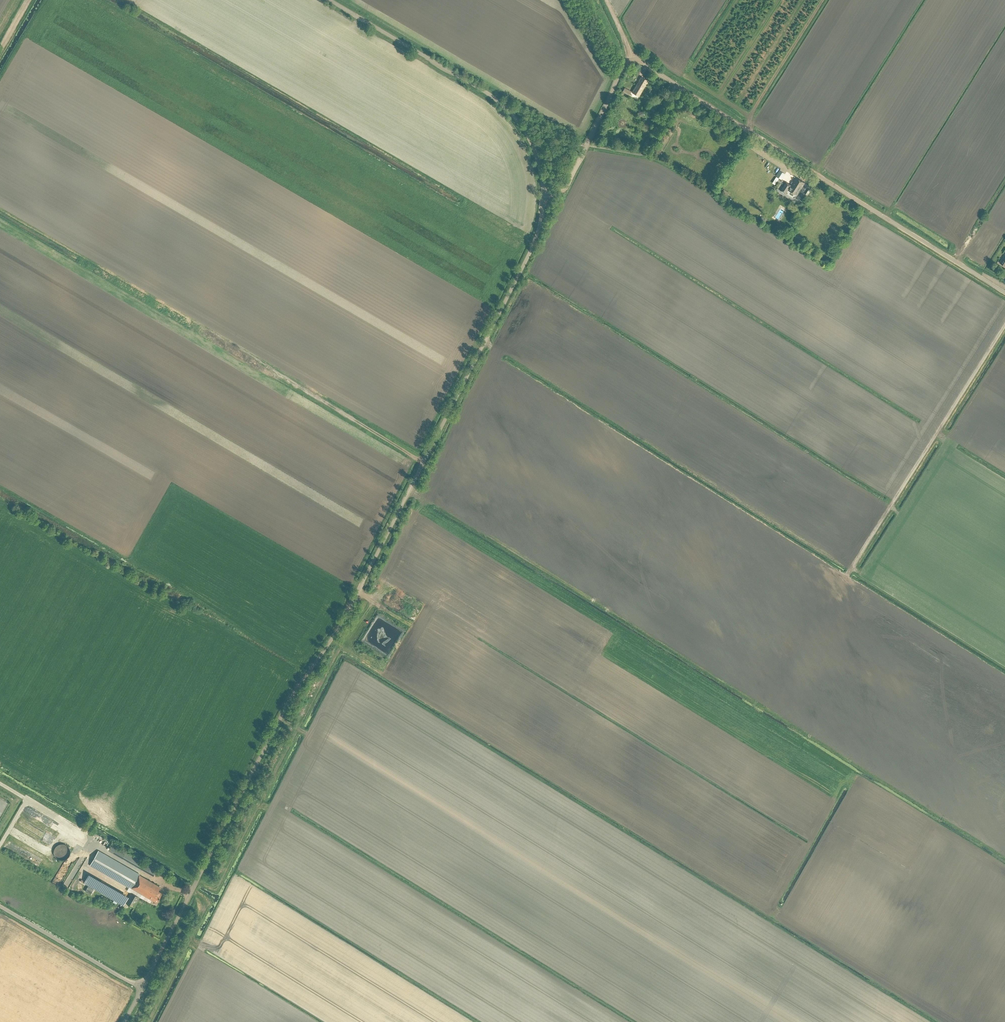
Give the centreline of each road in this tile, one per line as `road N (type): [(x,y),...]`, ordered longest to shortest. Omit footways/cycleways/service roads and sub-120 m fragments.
road 1 (unclassified): [(125,1021),(294,695),(344,618),(541,222),(537,158),(509,110),(330,0)]
road 2 (unclassified): [(1004,292),(682,89)]
road 3 (track): [(851,567),(1004,324)]
road 4 (track): [(682,89),(629,58),(568,183),(543,190)]
road 5 (track): [(750,118),(823,0)]

